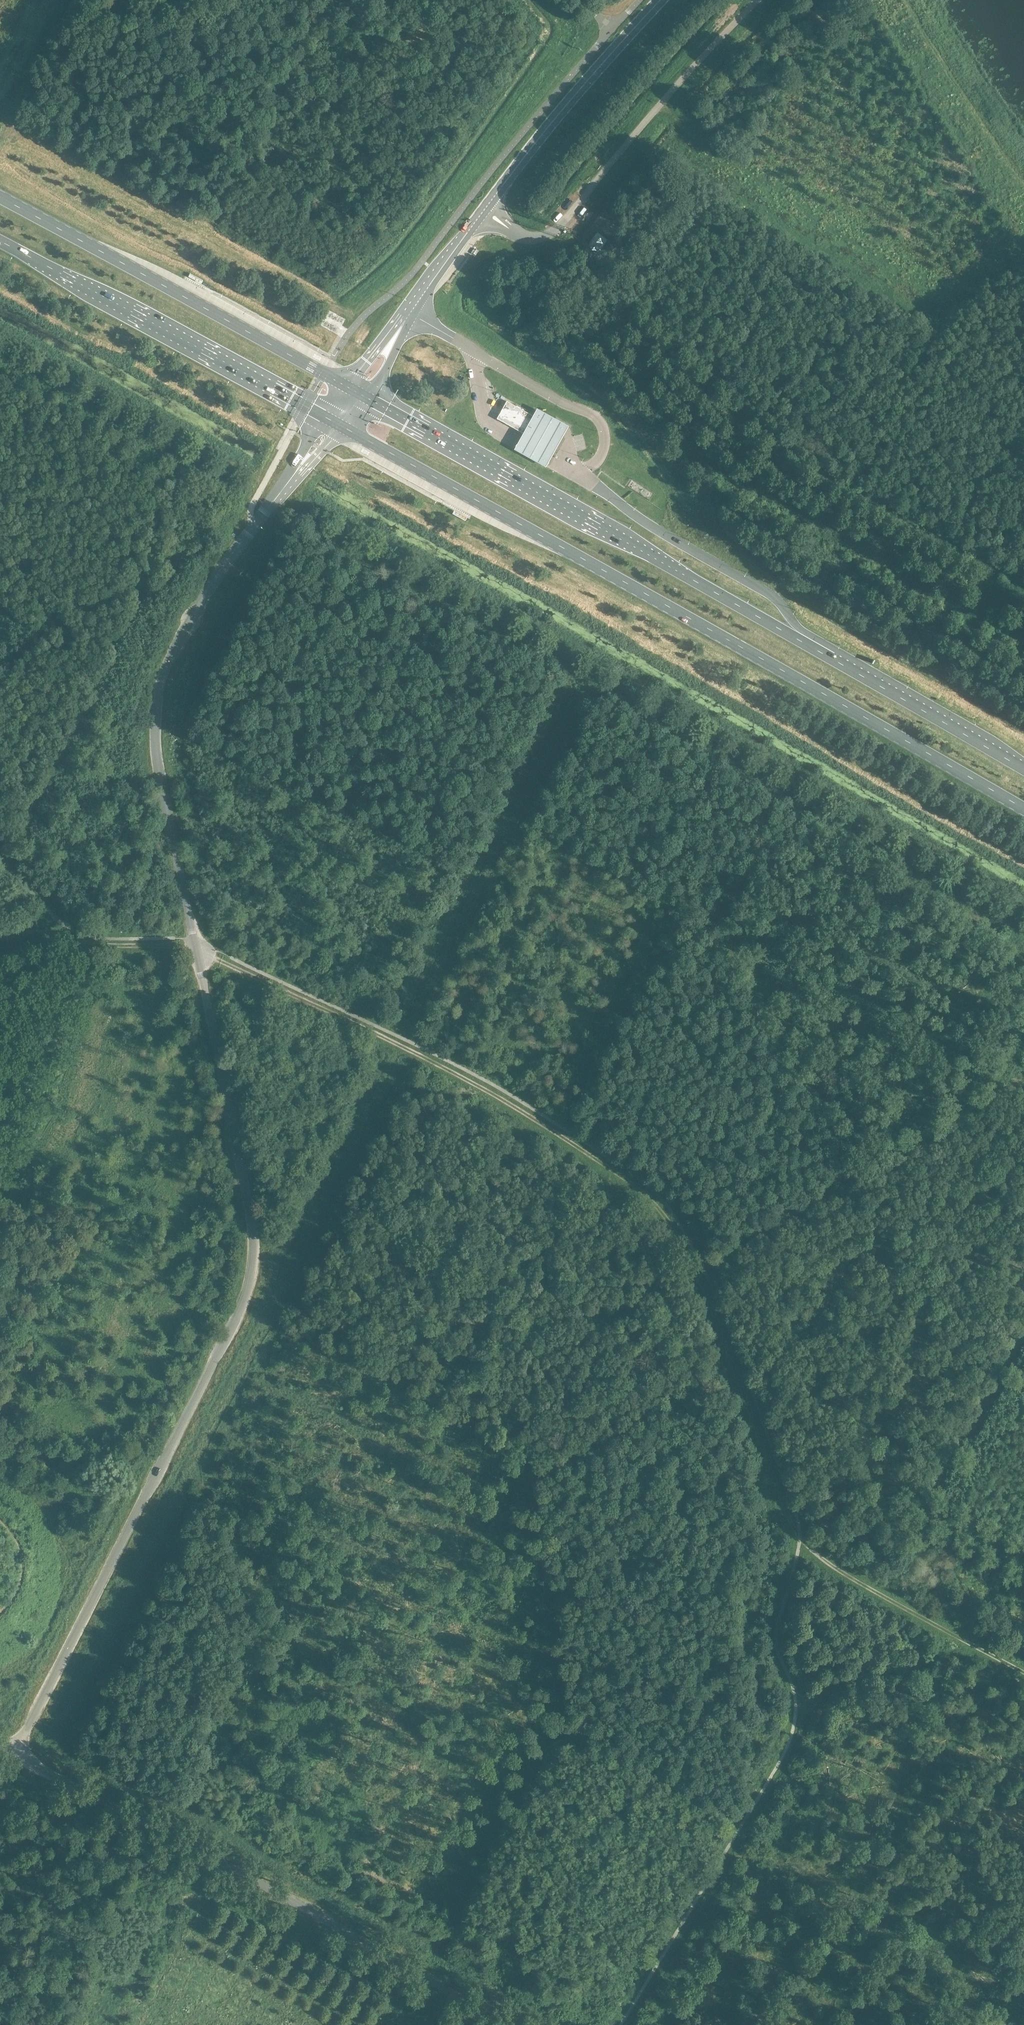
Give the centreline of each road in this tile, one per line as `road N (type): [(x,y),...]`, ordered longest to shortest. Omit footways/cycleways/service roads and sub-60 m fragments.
road 1 (unclassified): [(14,1755),(239,1315),(254,1265),(153,730),(176,647),(224,567),(297,473)]
road 2 (track): [(1023,1671),(829,1563),(800,1538),(702,1282),(648,1197),(606,1165),(435,1062),(196,947),(117,947),(57,933),(0,938)]
road 3 (track): [(586,679),(40,1768)]
road 4 (primary): [(343,426),(1023,807)]
road 5 (primary): [(1023,769),(554,494),(366,397)]
road 6 (unclassified): [(507,2024),(14,1755)]
road 7 (track): [(576,670),(388,1040)]
road 8 (primary): [(347,388),(0,196)]
road 9 (unclassified): [(483,211),(512,234),(539,238),(557,230),(759,0)]
road 10 (primary): [(0,242),(325,417)]
road 11 (track): [(267,478),(0,337)]
road 12 (secondary): [(483,211),(660,0)]
road 13 (secondary): [(392,338),(483,211)]

